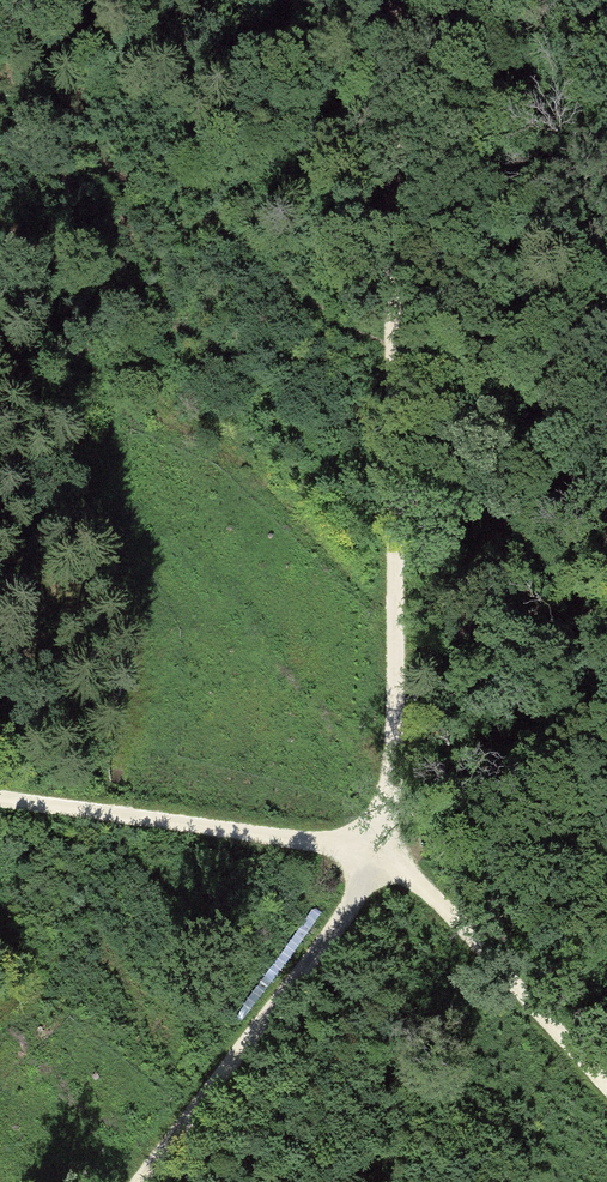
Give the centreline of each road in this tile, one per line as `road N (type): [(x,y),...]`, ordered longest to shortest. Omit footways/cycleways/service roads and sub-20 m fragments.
road 1 (track): [(384,857),(147,1181)]
road 2 (track): [(384,857),(0,801)]
road 3 (track): [(394,484),(398,698),(384,857)]
road 4 (track): [(393,0),(393,356)]
road 5 (track): [(384,857),(425,888),(606,1085)]
road 6 (track): [(606,310),(394,484)]
road 7 (track): [(393,356),(394,484)]

